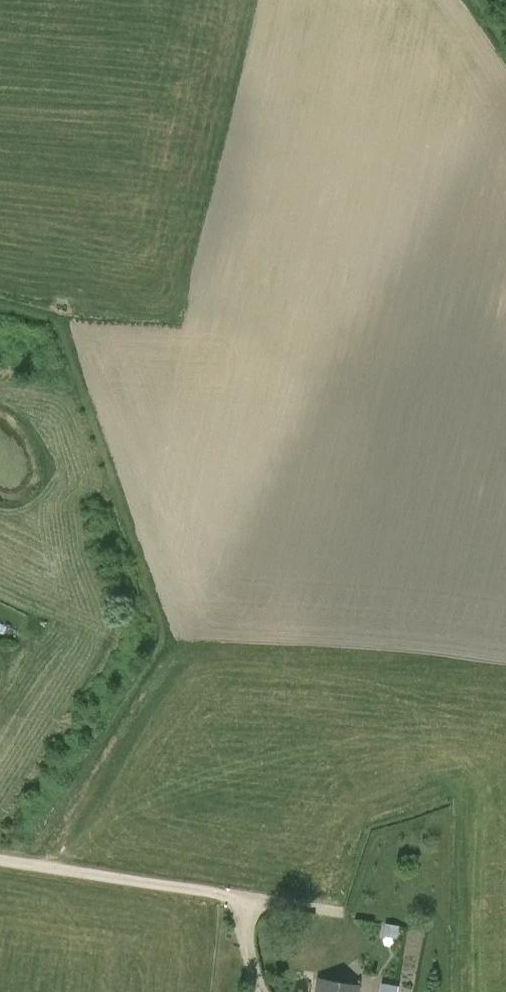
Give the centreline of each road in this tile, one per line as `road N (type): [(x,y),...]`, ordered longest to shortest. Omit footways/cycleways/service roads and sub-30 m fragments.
road 1 (unclassified): [(221,895),(0,858)]

